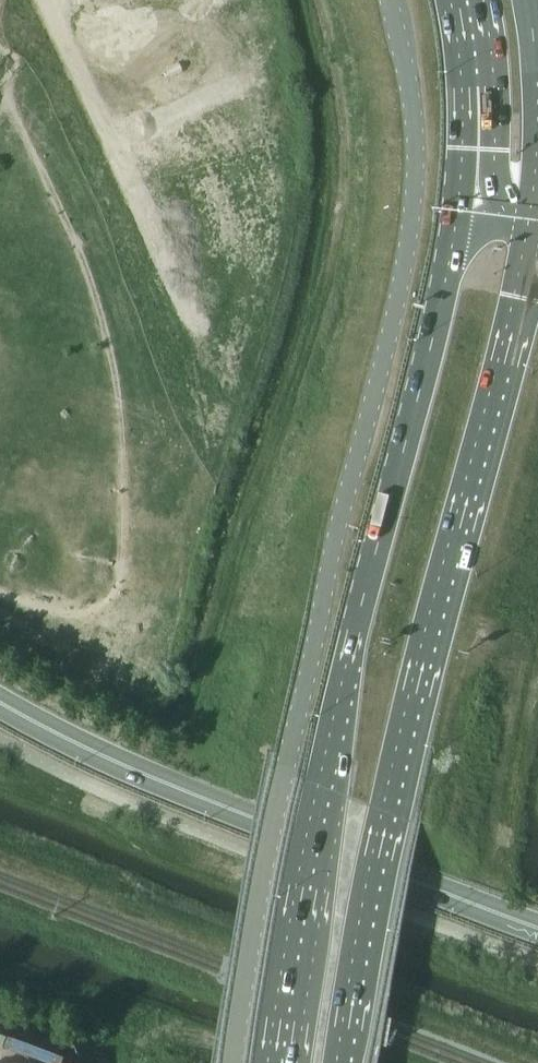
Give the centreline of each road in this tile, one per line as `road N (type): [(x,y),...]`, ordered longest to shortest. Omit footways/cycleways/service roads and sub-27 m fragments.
road 1 (unclassified): [(234,1062),(285,763),(411,210),(407,69),(390,0)]
road 2 (primary): [(458,217),(348,663),(274,1062)]
road 3 (primary): [(341,1062),(389,801),(525,249)]
road 4 (secondary): [(537,929),(93,751),(0,703)]
road 5 (primary): [(453,0),(464,82),(458,217)]

